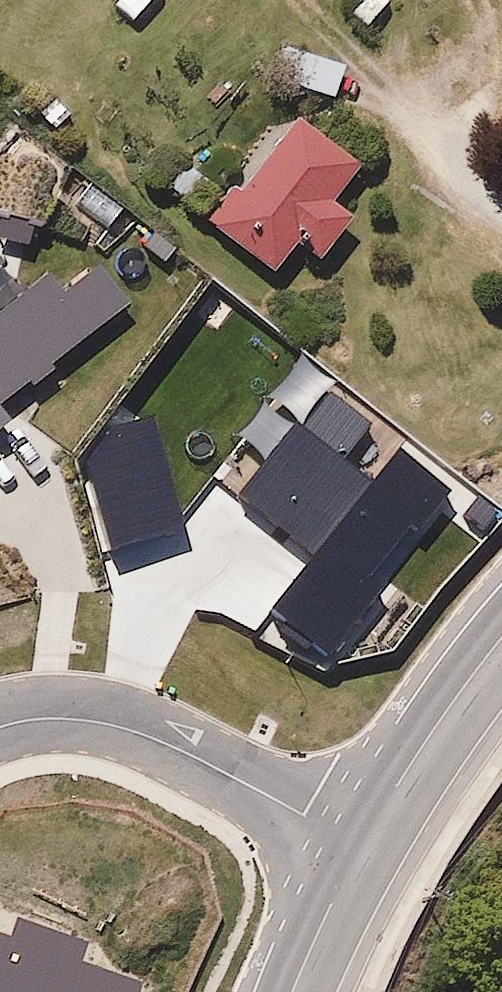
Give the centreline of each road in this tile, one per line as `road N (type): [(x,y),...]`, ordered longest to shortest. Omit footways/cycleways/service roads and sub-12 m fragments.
road 1 (residential): [(362,844),(120,723),(56,715),(0,725)]
road 2 (primary): [(362,844),(501,647)]
road 3 (primary): [(296,991),(362,844)]

